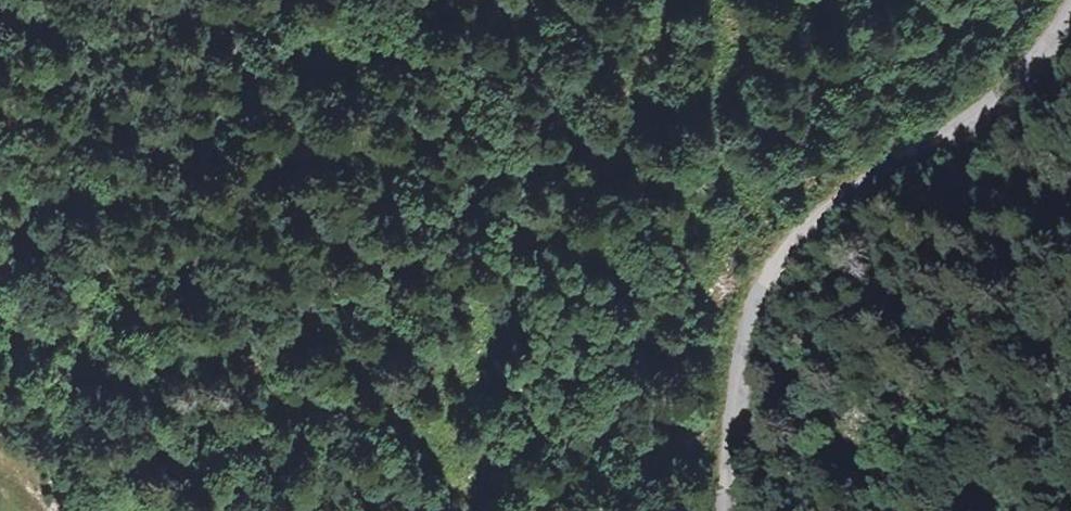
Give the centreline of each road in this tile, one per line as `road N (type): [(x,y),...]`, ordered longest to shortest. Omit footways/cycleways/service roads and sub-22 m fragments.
road 1 (unclassified): [(1070,3),(994,95),(850,193),(771,267),(734,368),(718,510)]

